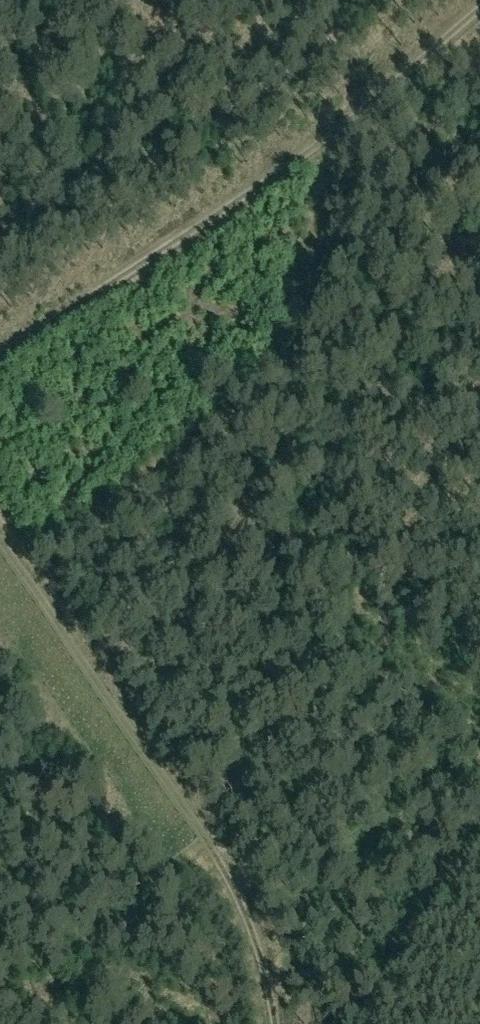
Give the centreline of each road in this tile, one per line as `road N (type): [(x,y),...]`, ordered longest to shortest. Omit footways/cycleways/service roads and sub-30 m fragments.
road 1 (track): [(0,350),(293,164),(479,6)]
road 2 (track): [(0,549),(144,748),(235,893),(273,1023)]

